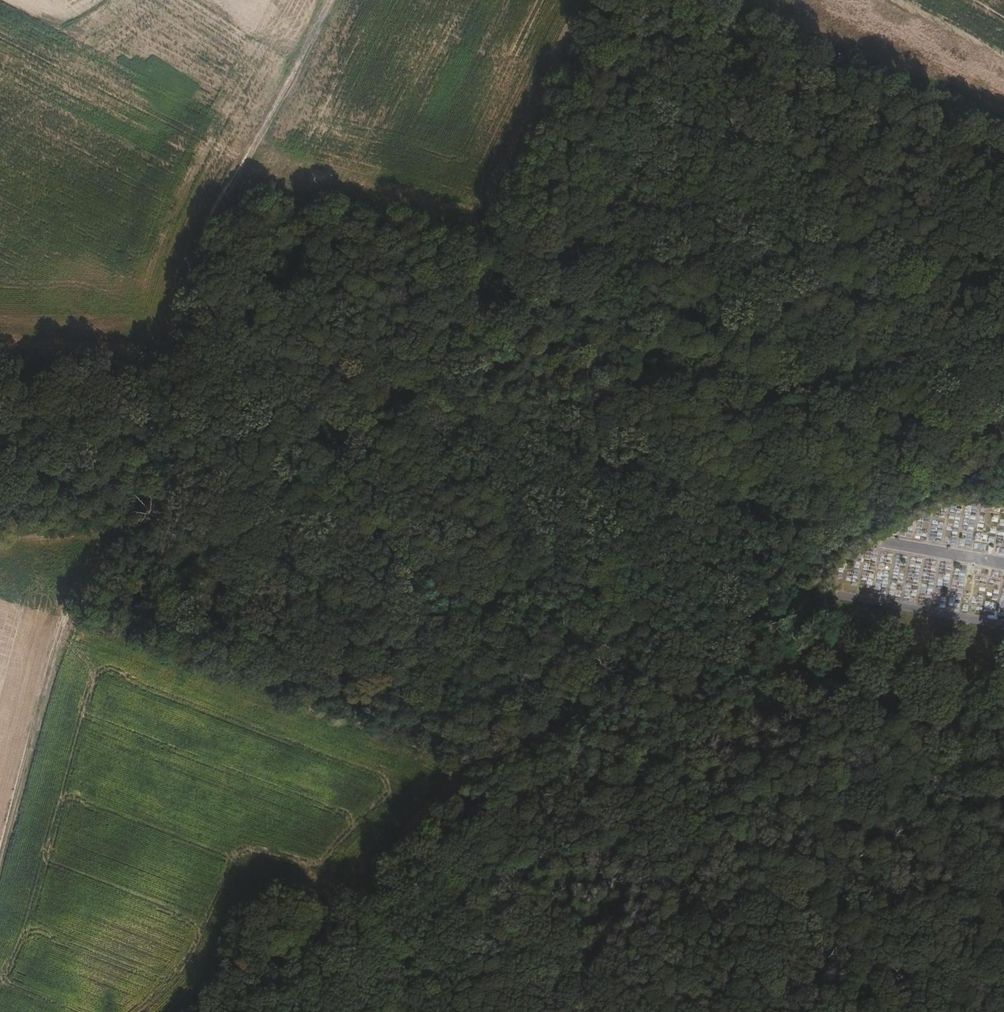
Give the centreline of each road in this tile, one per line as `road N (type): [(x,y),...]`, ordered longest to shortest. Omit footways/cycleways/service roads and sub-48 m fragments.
road 1 (unclassified): [(243,1011),(459,789),(512,747),(664,677),(849,530),(1003,460)]
road 2 (track): [(1003,432),(684,359),(555,339),(268,363),(166,362)]
road 3 (track): [(166,362),(132,507),(73,610),(0,873)]
road 4 (track): [(332,0),(222,200),(166,362)]
road 5 (track): [(576,1011),(566,864),(627,698)]
road 6 (track): [(0,358),(166,362)]

